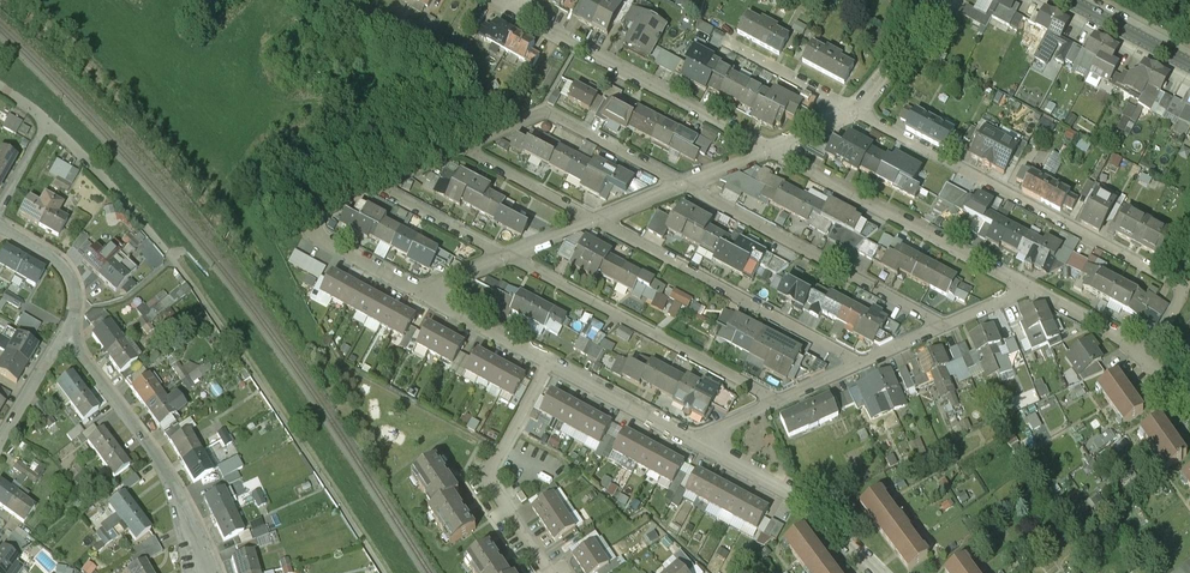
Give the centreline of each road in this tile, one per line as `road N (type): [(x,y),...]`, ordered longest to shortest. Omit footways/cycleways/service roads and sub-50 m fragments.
road 1 (track): [(383,572),(172,261),(46,123)]
road 2 (residential): [(857,114),(1180,286),(1184,303),(1148,358)]
road 3 (residential): [(779,401),(508,257)]
road 4 (residential): [(592,220),(861,363)]
road 5 (residential): [(680,185),(942,327)]
road 6 (residential): [(1027,288),(771,150)]
road 7 (residential): [(771,150),(517,11)]
road 8 (residential): [(211,572),(148,442),(66,334)]
road 9 (residential): [(463,149),(539,112),(680,185)]
road 10 (residential): [(551,362),(494,474),(551,572)]
road 11 (residential): [(880,572),(787,491),(690,439)]
road 12 (residential): [(425,293),(315,235),(307,223),(377,186)]
road 13 (residential): [(690,439),(551,362)]
road 14 (residential): [(508,257),(377,186)]
road 15 (residential): [(726,43),(857,114)]
road 16 (residential): [(66,334),(75,285),(60,261),(0,226)]
road 17 (residential): [(463,149),(592,220)]
road 18 (residential): [(857,114),(948,0)]
road 19 (residential): [(551,362),(425,293)]
road 20 (tertiary): [(1065,0),(1189,67)]
road 21 (residential): [(1148,358),(1027,288)]
road 22 (residential): [(0,443),(66,334)]

